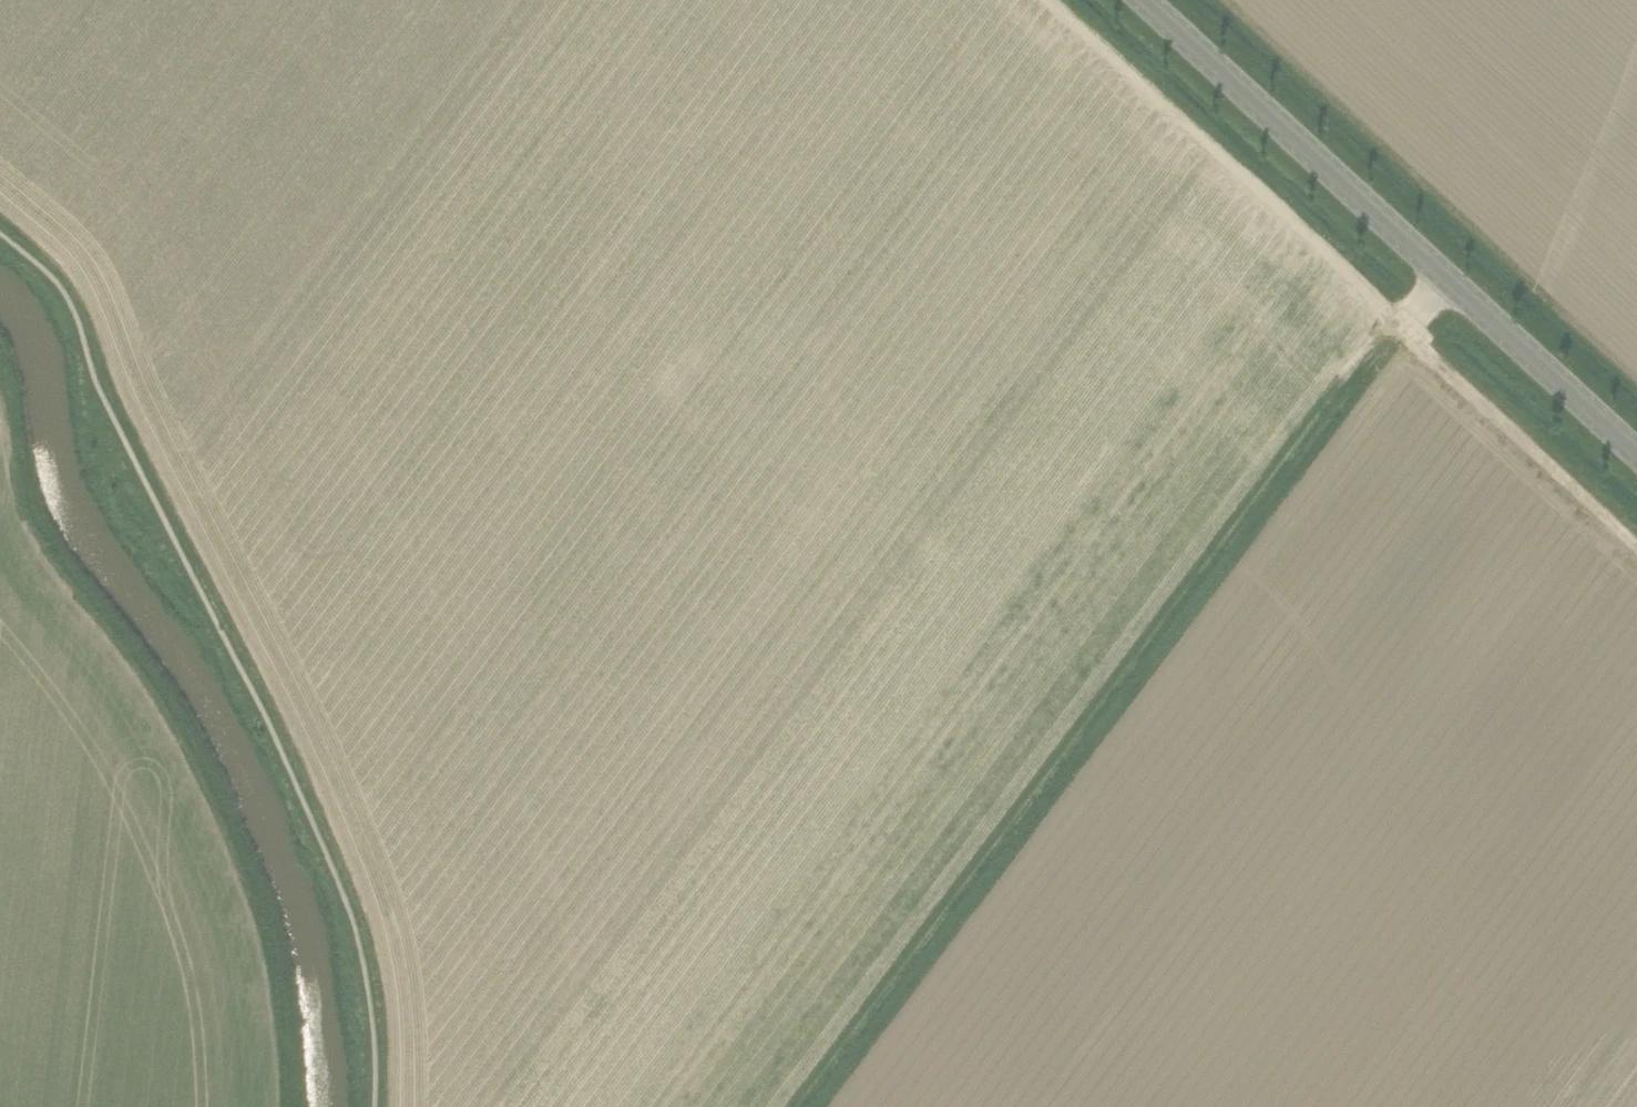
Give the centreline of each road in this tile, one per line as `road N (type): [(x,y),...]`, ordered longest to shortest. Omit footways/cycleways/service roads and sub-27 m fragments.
road 1 (secondary): [(1636,452),(1146,0)]
road 2 (track): [(1636,551),(1407,332),(1449,279)]

